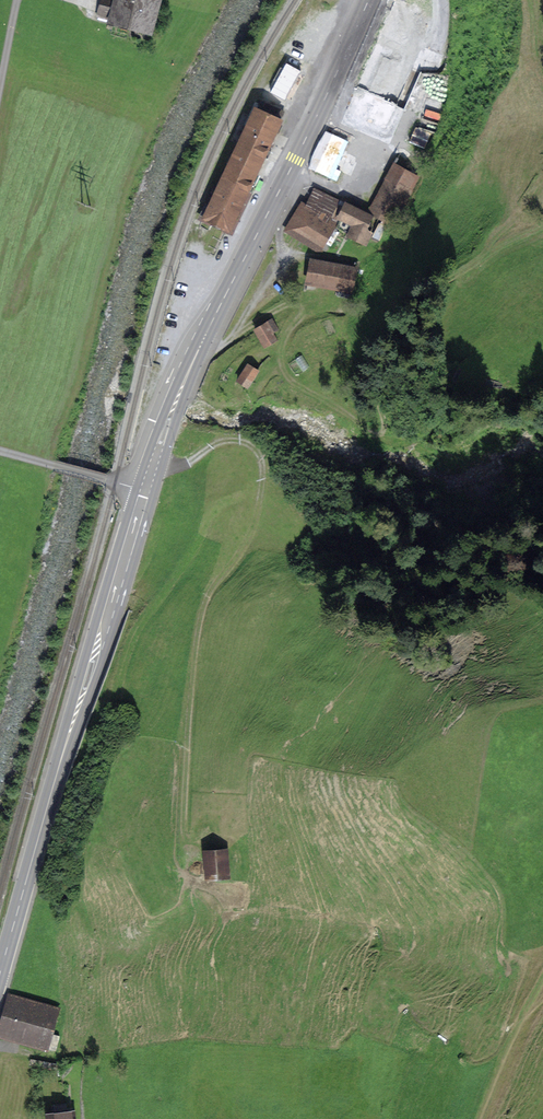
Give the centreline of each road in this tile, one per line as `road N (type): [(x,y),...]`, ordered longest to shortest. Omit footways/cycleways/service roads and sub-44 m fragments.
road 1 (secondary): [(369,0),(195,357),(145,490)]
road 2 (track): [(153,465),(182,466),(215,442),(240,439),(258,449),(265,466),(253,529),(220,572),(195,648),(187,850)]
road 3 (secondary): [(145,490),(0,972)]
road 4 (unclassified): [(145,490),(0,452)]

